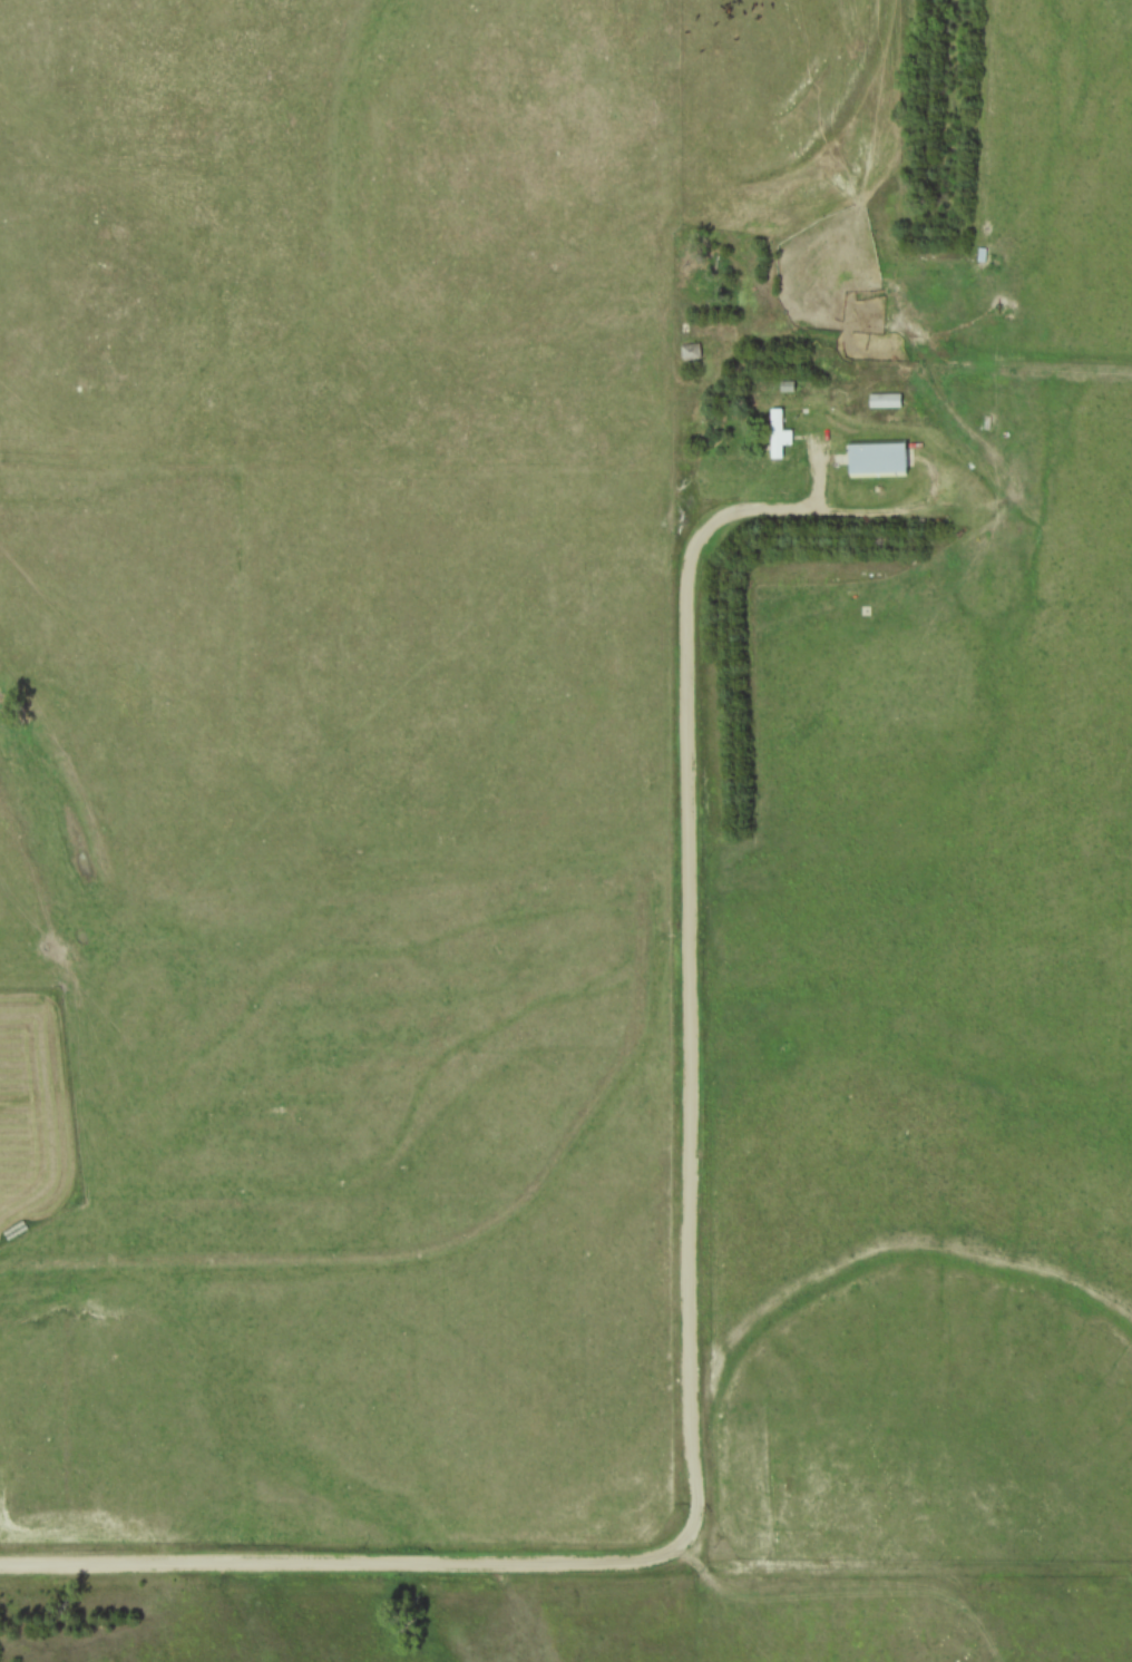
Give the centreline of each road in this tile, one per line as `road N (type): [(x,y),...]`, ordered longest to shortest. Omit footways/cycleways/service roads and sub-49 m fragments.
road 1 (residential): [(0,1565),(514,1563)]

